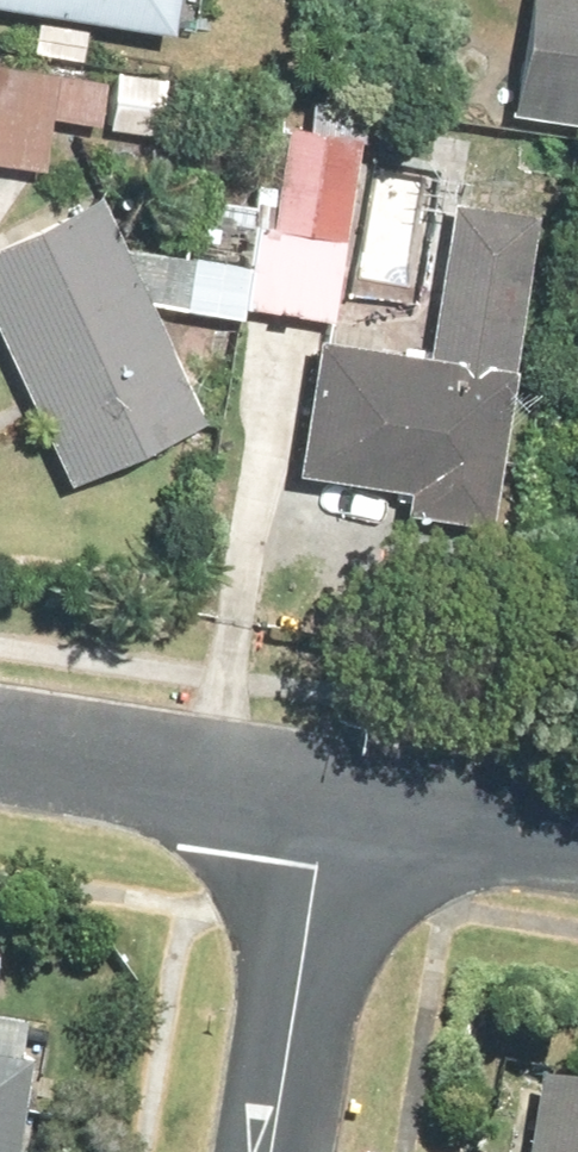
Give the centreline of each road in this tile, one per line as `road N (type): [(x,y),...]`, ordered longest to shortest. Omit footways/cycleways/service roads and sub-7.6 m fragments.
road 1 (residential): [(327,801),(272,1151)]
road 2 (residential): [(327,801),(0,740)]
road 3 (residential): [(577,838),(327,801)]

